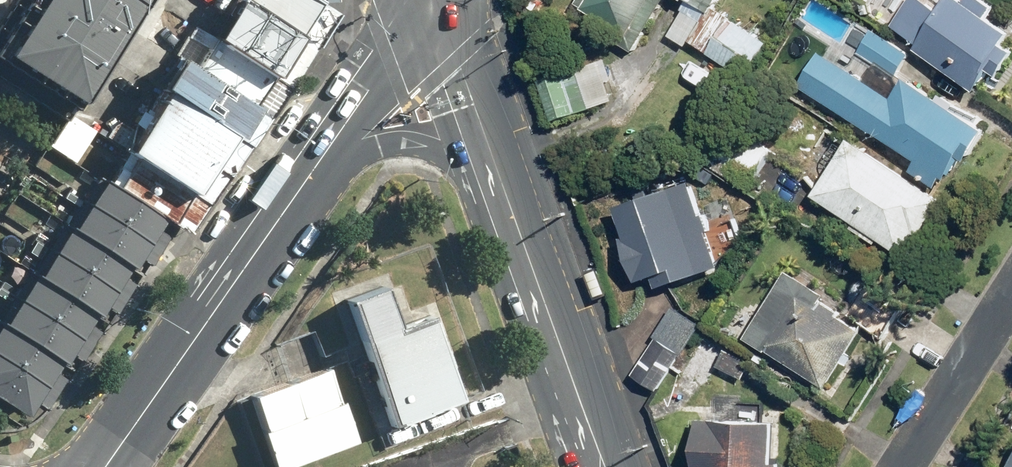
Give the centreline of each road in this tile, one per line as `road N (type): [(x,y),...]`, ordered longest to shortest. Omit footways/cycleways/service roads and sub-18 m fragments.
road 1 (primary): [(285,204),(104,466)]
road 2 (primary): [(516,233),(462,167),(409,145),(344,157),(285,204)]
road 3 (primary): [(427,0),(285,204)]
road 4 (primary): [(600,466),(516,233)]
road 5 (primary): [(516,233),(434,0)]
road 6 (residential): [(1011,295),(903,466)]

